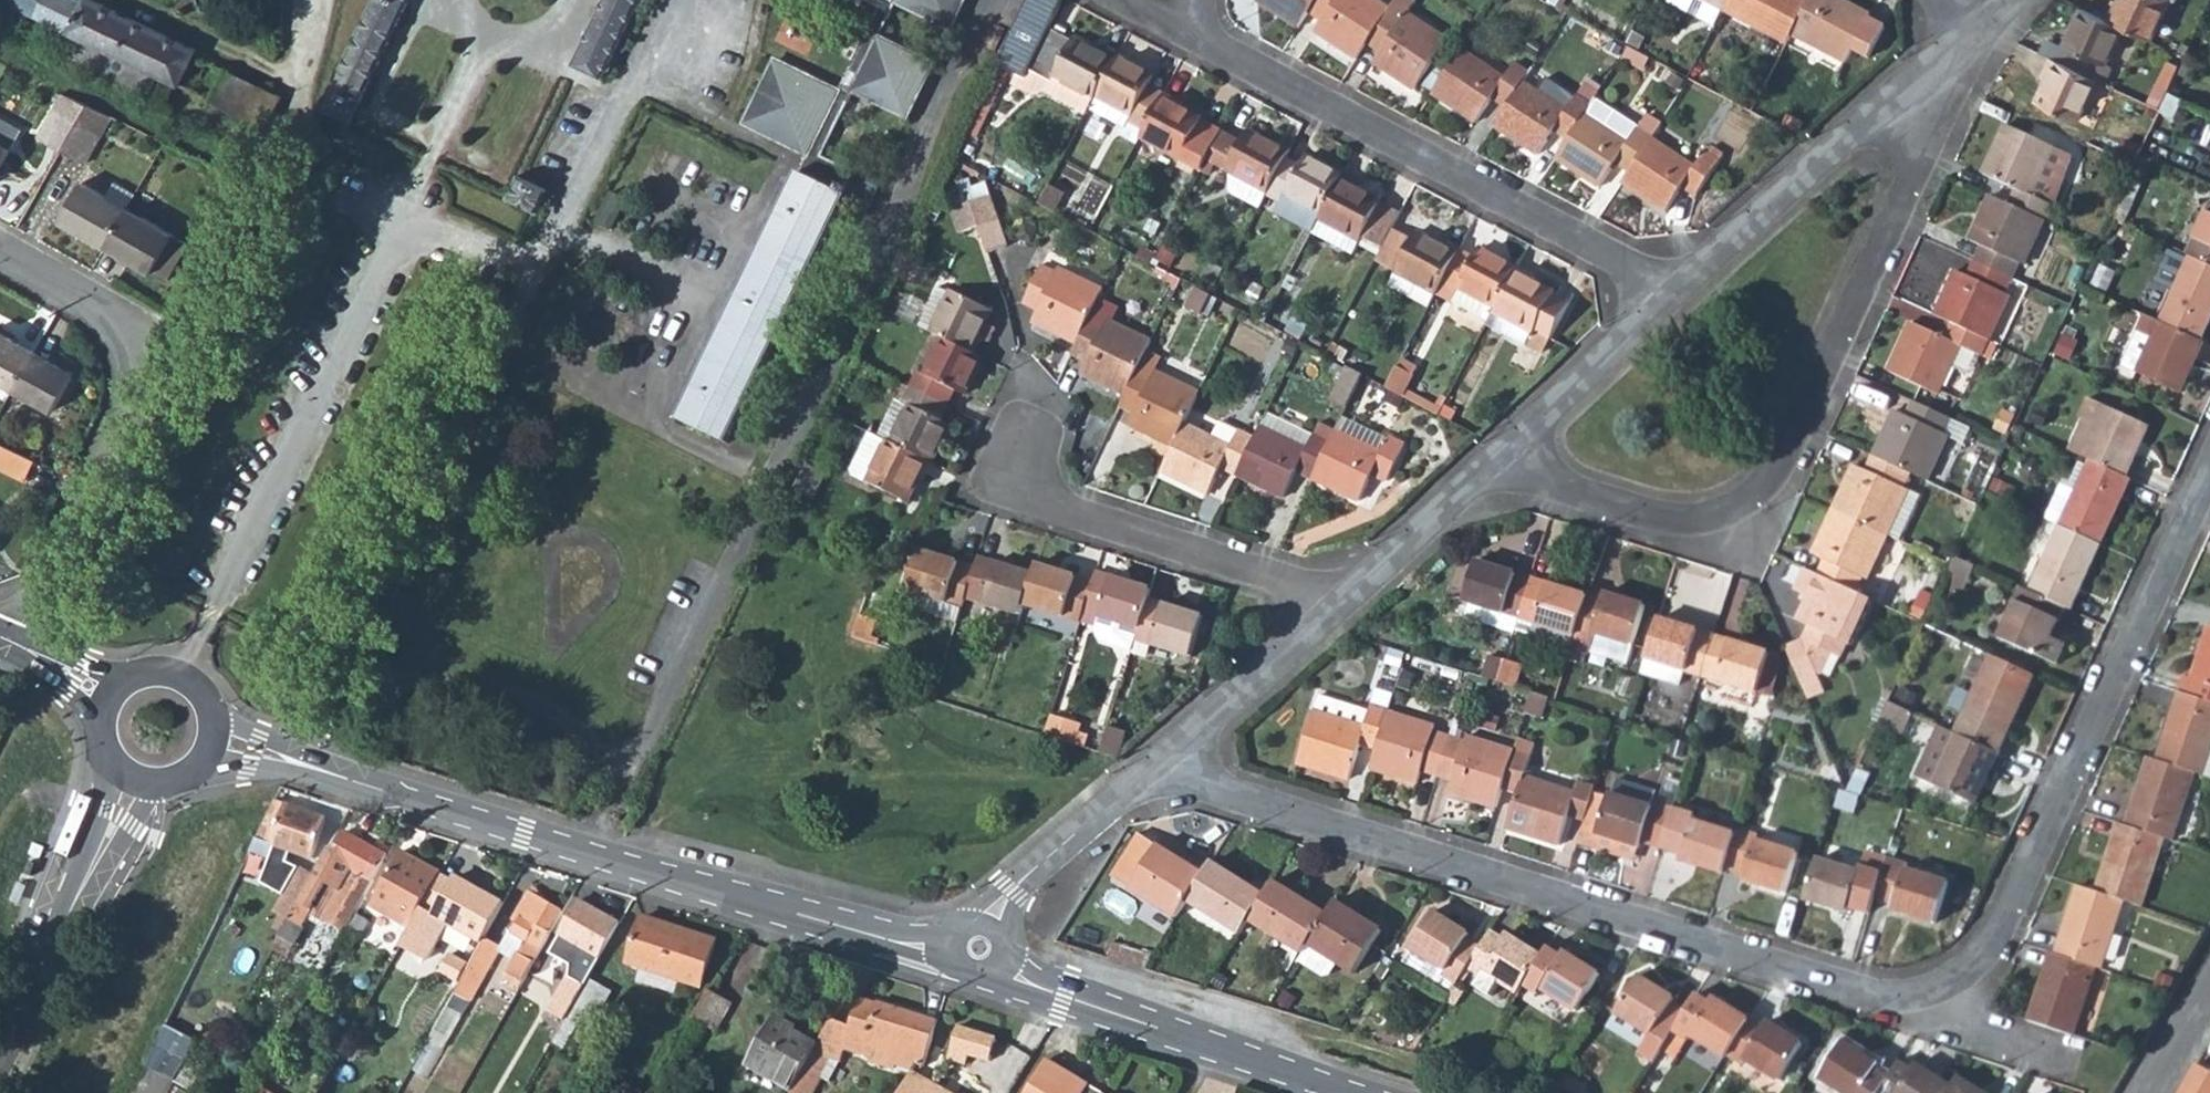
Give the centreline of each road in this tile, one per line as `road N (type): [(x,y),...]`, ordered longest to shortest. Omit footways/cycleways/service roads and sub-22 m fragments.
road 1 (residential): [(1158,773),(1859,996),(1902,1000)]
road 2 (tertiary): [(953,939),(899,938),(208,735)]
road 3 (residential): [(1501,463),(1692,521),(1741,505),(1772,482),(1926,139),(1923,81)]
road 4 (residential): [(1902,1000),(1943,991),(1982,964),(2209,476)]
road 5 (residential): [(1666,297),(1197,44)]
road 6 (residential): [(18,640),(136,383),(131,361),(93,301),(0,253)]
road 7 (residential): [(1334,610),(1305,587),(1033,497),(1024,431)]
road 8 (tertiary): [(1366,1092),(1025,980),(1007,957)]
road 9 (residential): [(1666,297),(1923,81)]
road 10 (tertiary): [(130,774),(0,1059)]
road 11 (residential): [(1158,773),(1334,610)]
road 12 (residential): [(1501,463),(1666,297)]
road 13 (residential): [(993,920),(1013,886),(1158,773)]
road 14 (residential): [(1334,610),(1501,463)]
road 15 (residential): [(1902,1000),(2055,1060)]
road 16 (tertiary): [(208,735),(199,695),(178,678),(134,676),(108,699)]
road 17 (residential): [(2209,986),(2147,1092)]

